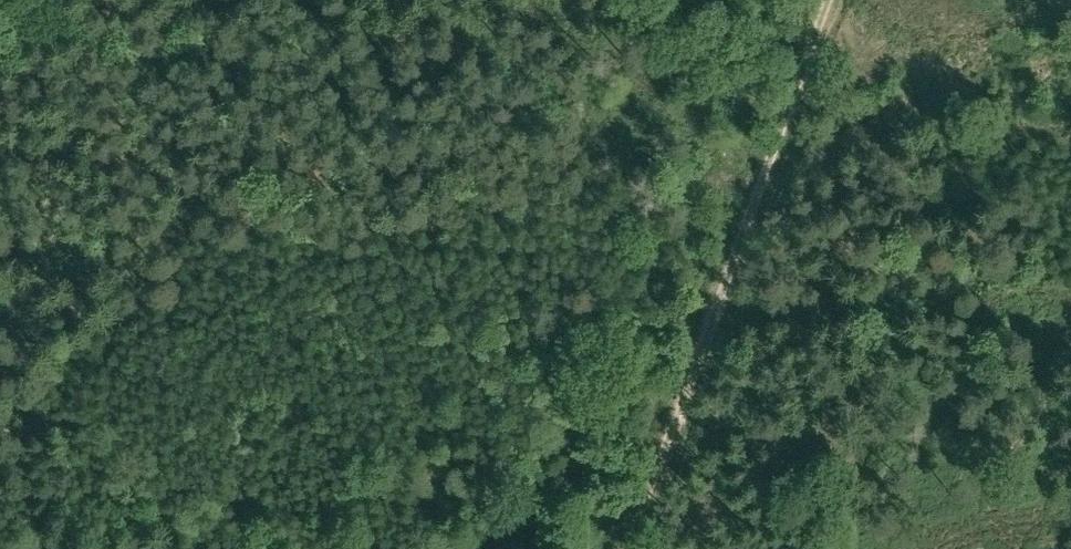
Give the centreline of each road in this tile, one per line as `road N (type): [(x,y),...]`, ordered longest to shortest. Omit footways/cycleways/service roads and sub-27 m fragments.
road 1 (track): [(830,0),(630,548)]

